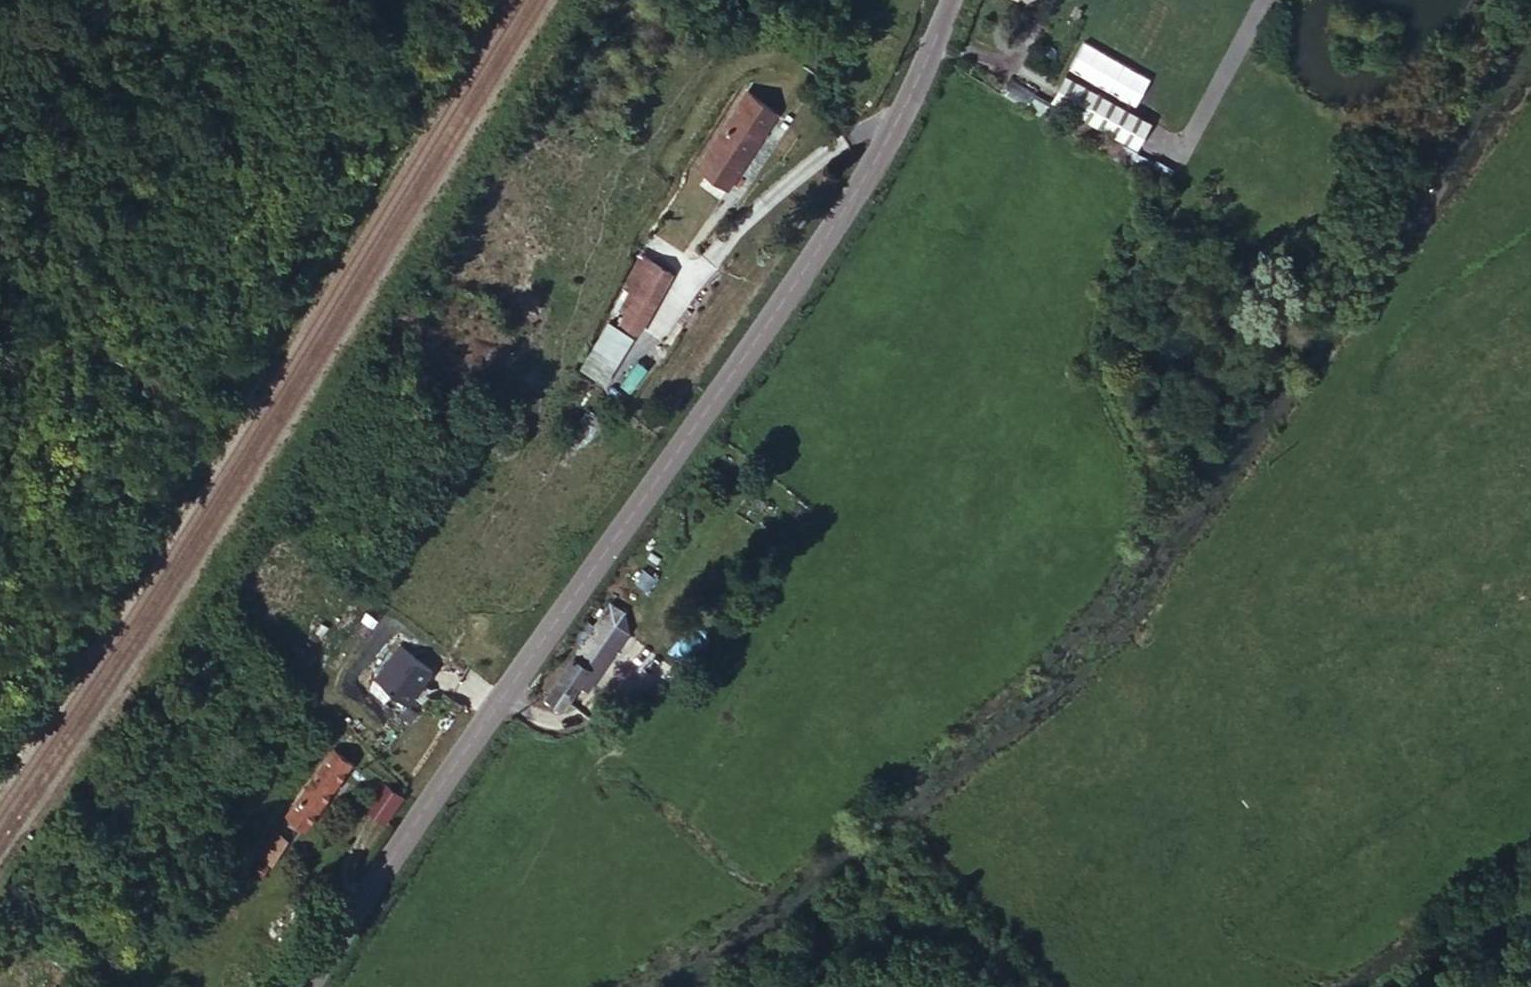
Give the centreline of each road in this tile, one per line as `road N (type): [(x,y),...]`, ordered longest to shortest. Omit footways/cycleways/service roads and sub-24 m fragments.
road 1 (tertiary): [(316,986),(638,496),(849,203),(950,0)]

